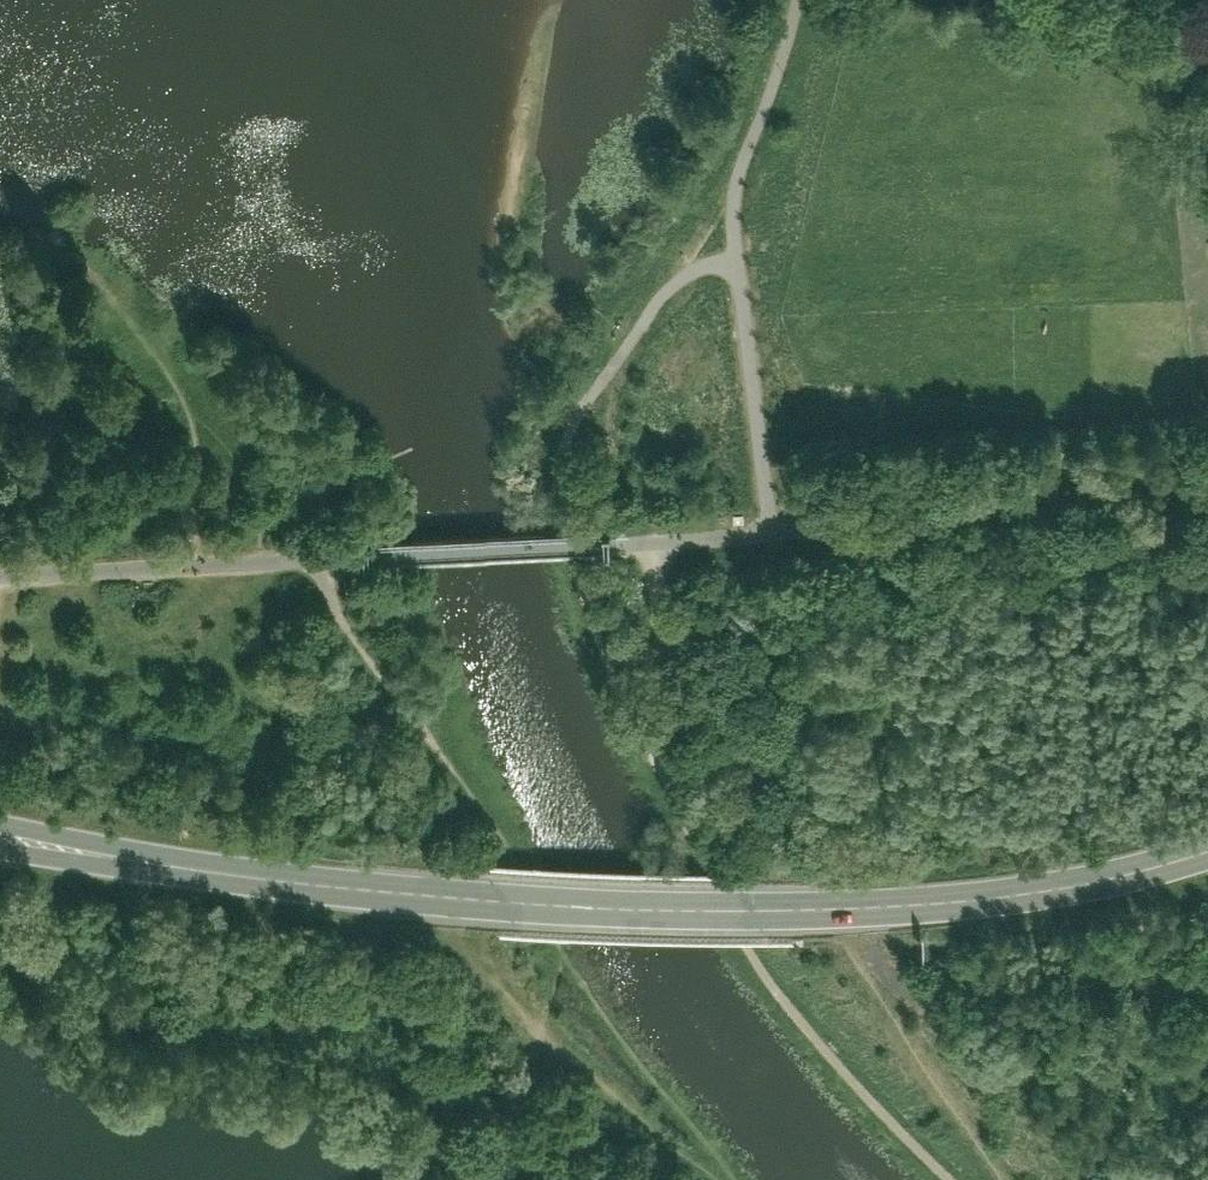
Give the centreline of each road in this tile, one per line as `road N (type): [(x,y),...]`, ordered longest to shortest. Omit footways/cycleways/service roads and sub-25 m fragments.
road 1 (tertiary): [(1207,846),(1050,885),(749,906),(357,886),(0,828)]

